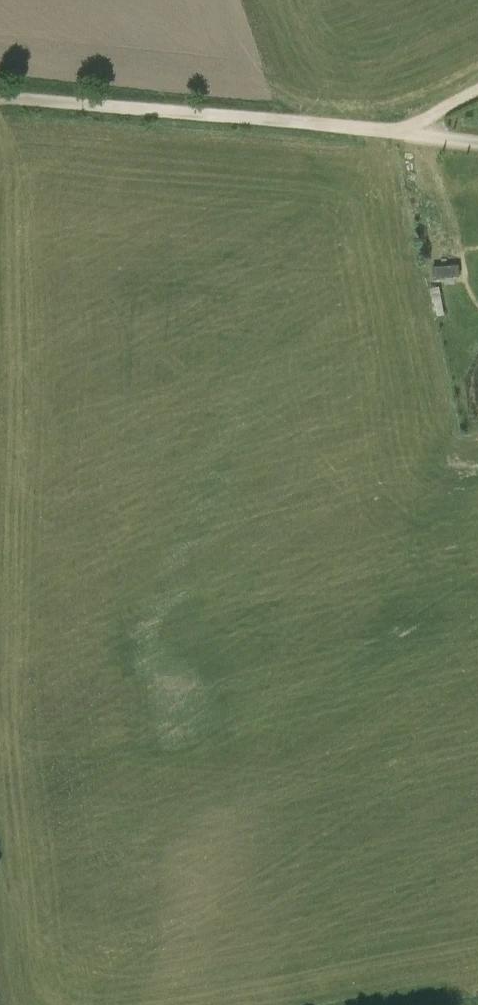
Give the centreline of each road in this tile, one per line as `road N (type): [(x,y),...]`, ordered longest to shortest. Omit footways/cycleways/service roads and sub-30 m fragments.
road 1 (track): [(0,98),(400,129),(477,90)]

